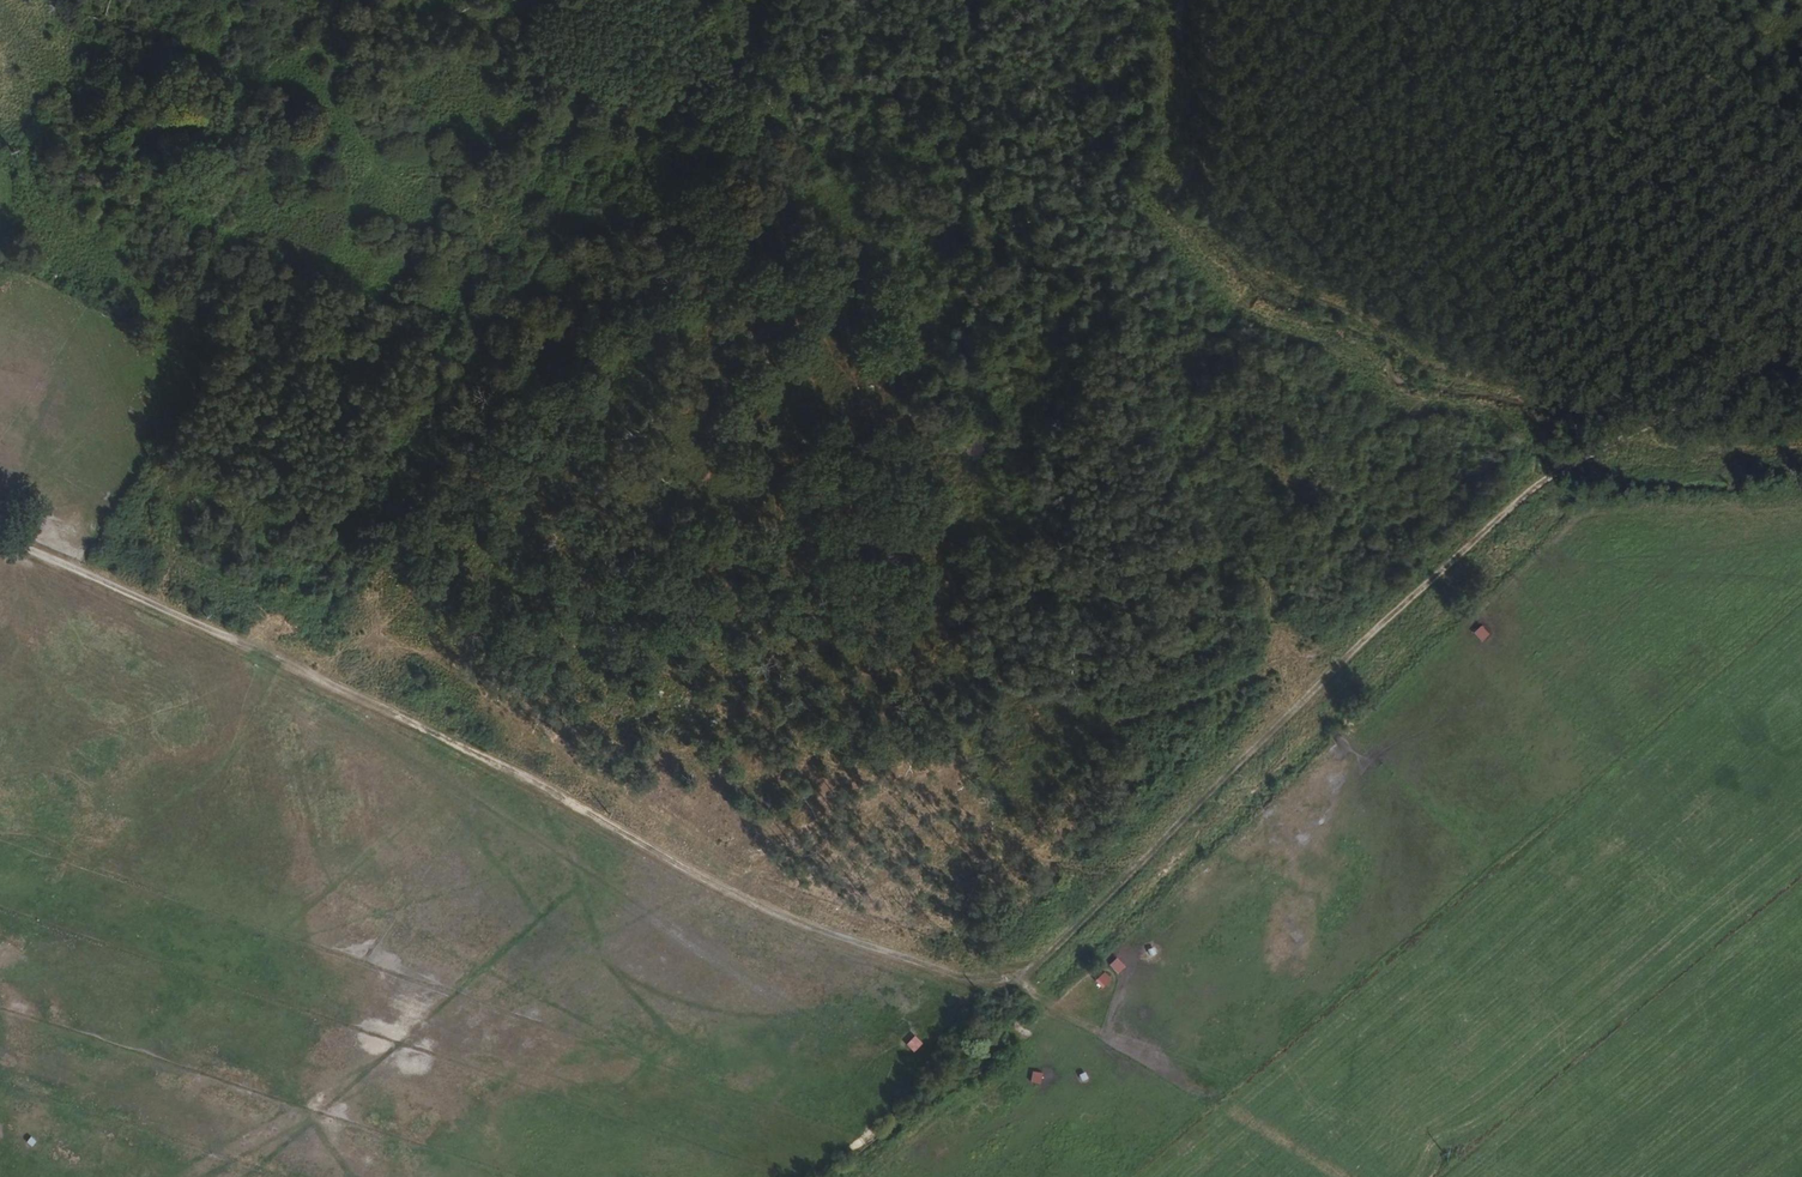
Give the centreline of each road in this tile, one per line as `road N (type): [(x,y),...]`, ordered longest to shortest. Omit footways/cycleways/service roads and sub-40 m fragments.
road 1 (track): [(1199,0),(1207,212),(1228,242),(1383,323),(1417,364),(1606,400),(1691,362),(1801,289)]

